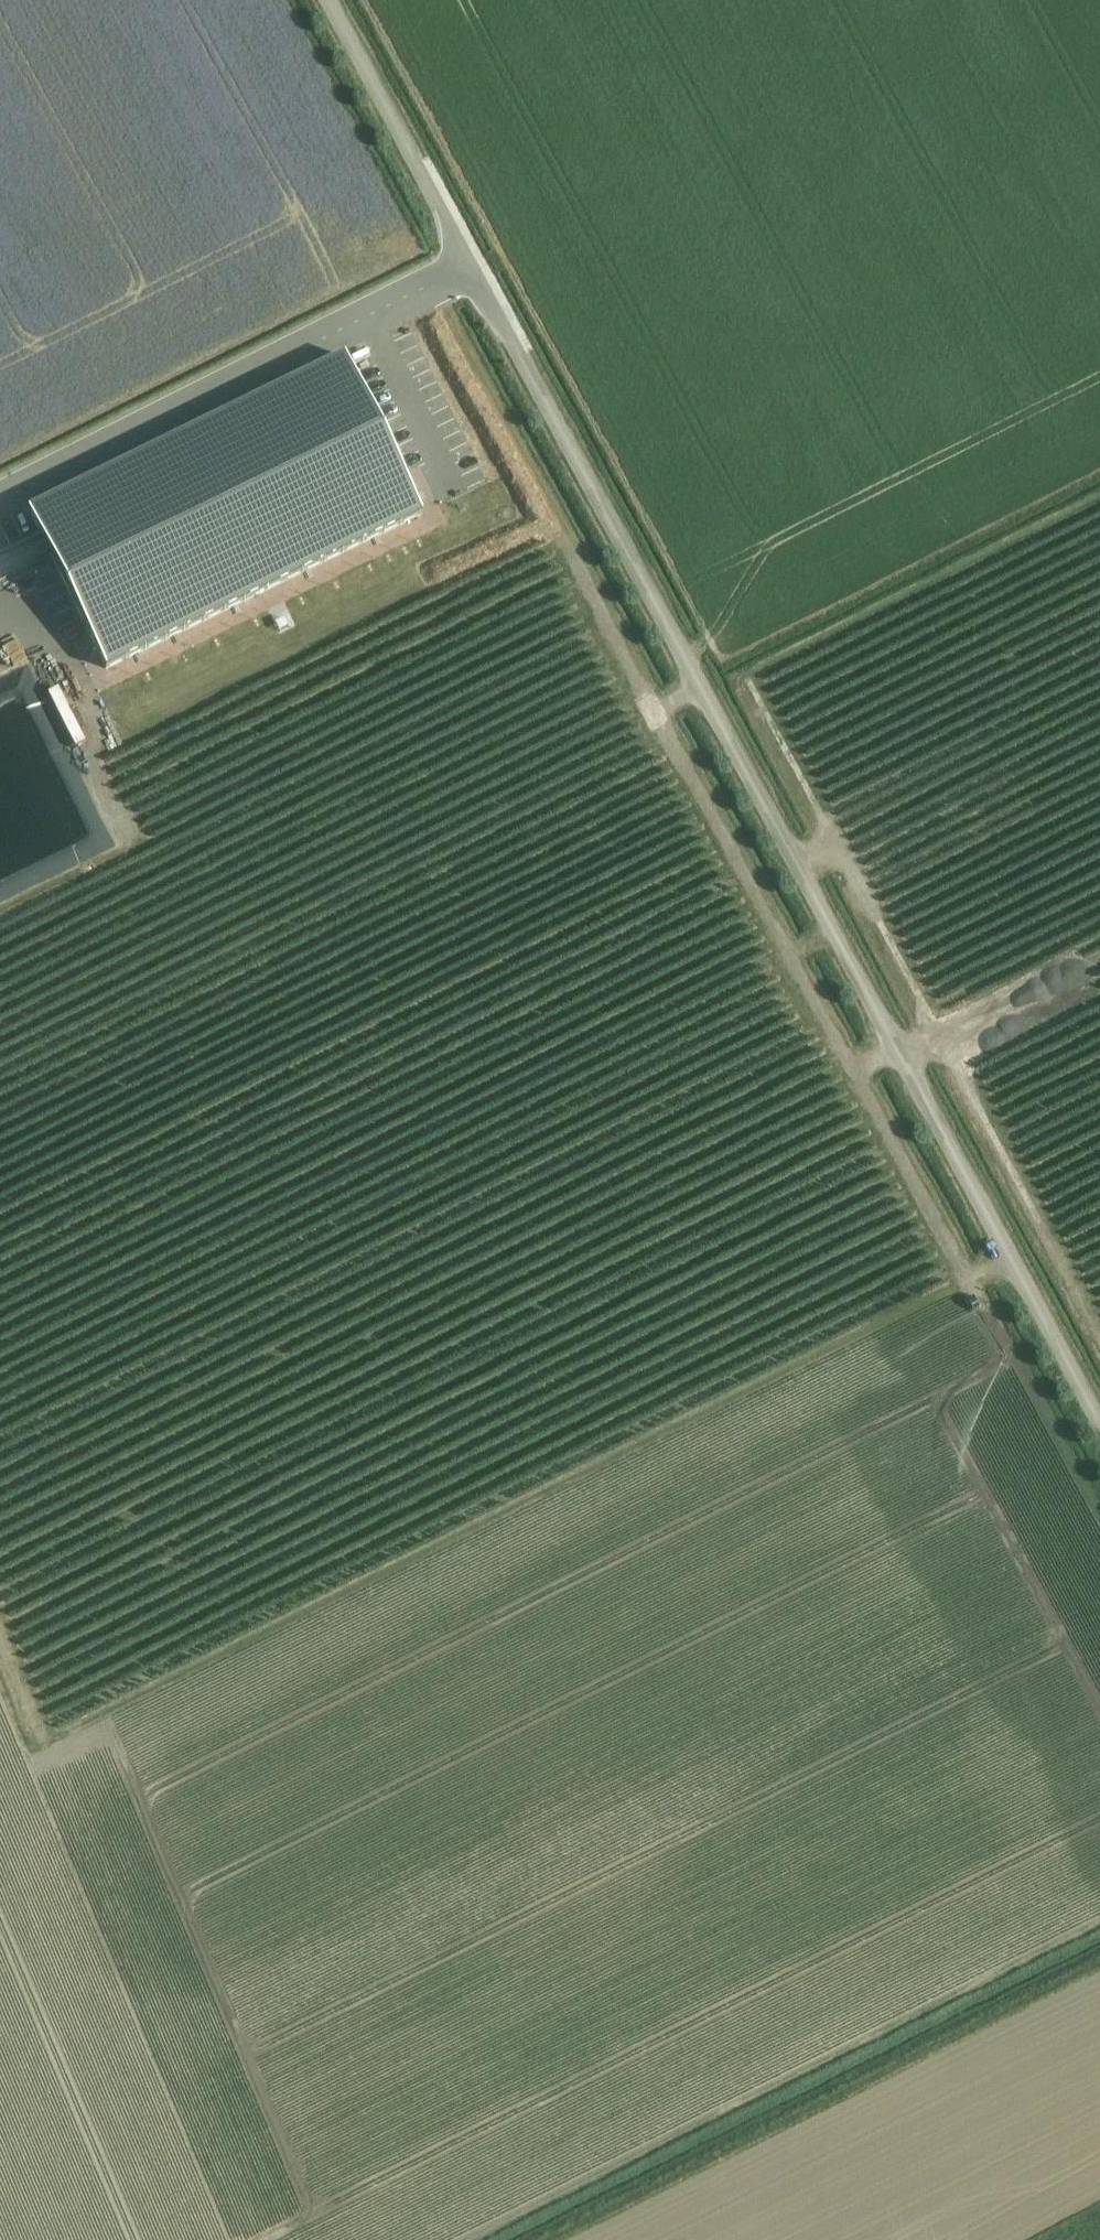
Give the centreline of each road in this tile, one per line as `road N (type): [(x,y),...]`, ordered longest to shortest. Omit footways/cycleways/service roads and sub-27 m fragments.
road 1 (unclassified): [(1099,1413),(312,0)]

